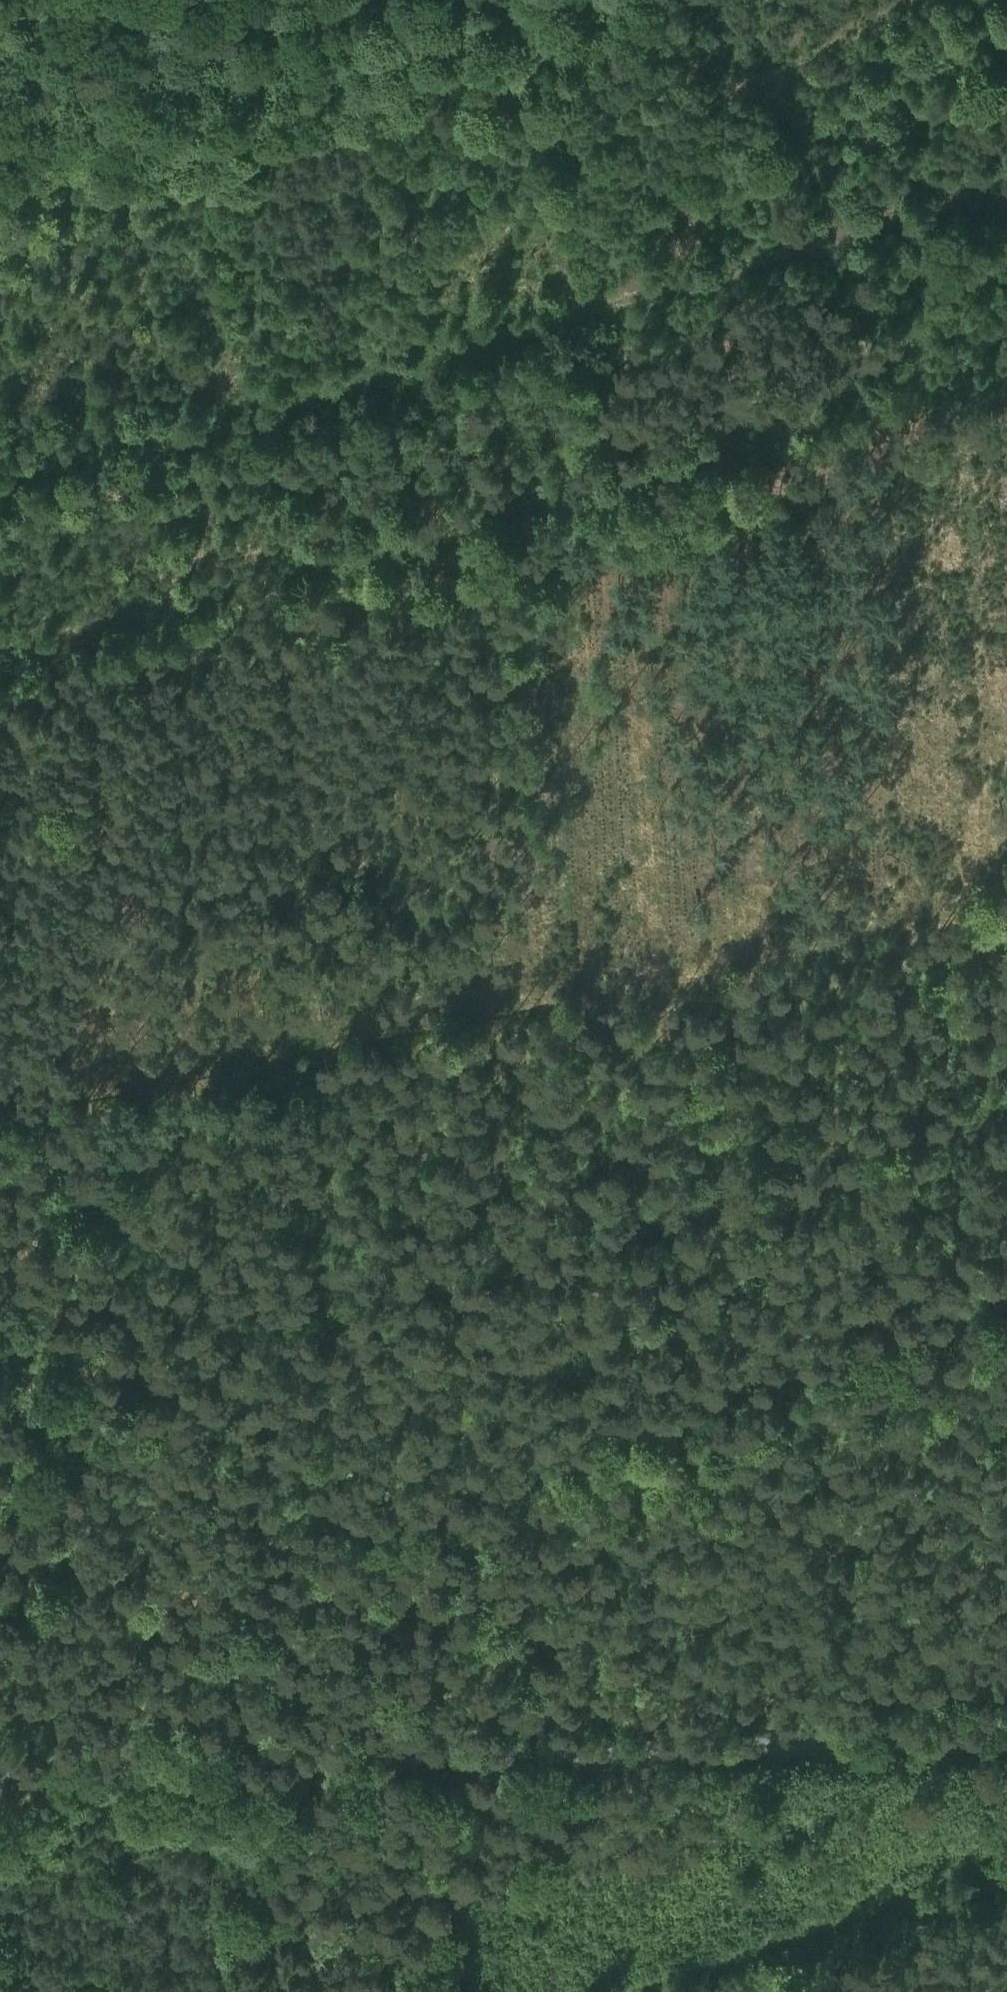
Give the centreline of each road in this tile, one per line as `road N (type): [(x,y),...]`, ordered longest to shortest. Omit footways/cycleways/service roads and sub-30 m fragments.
road 1 (track): [(0,1755),(1006,1734)]

